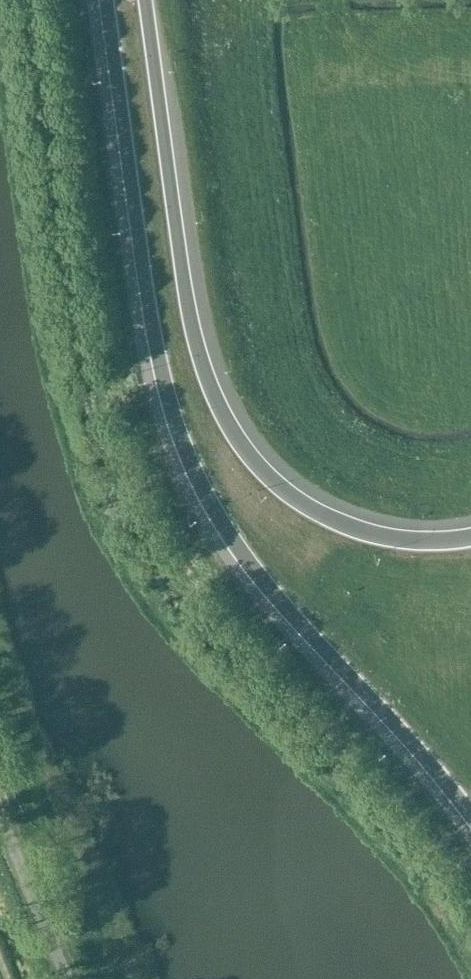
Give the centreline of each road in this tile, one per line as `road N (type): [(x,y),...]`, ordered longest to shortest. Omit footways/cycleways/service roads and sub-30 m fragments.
road 1 (motorway): [(105,0),(150,314),(187,458),(238,549),(470,815)]
road 2 (motorway): [(470,537),(398,539),(326,517),(261,469),(232,428),(191,324),(145,0)]
road 3 (unclassified): [(72,978),(0,809)]

